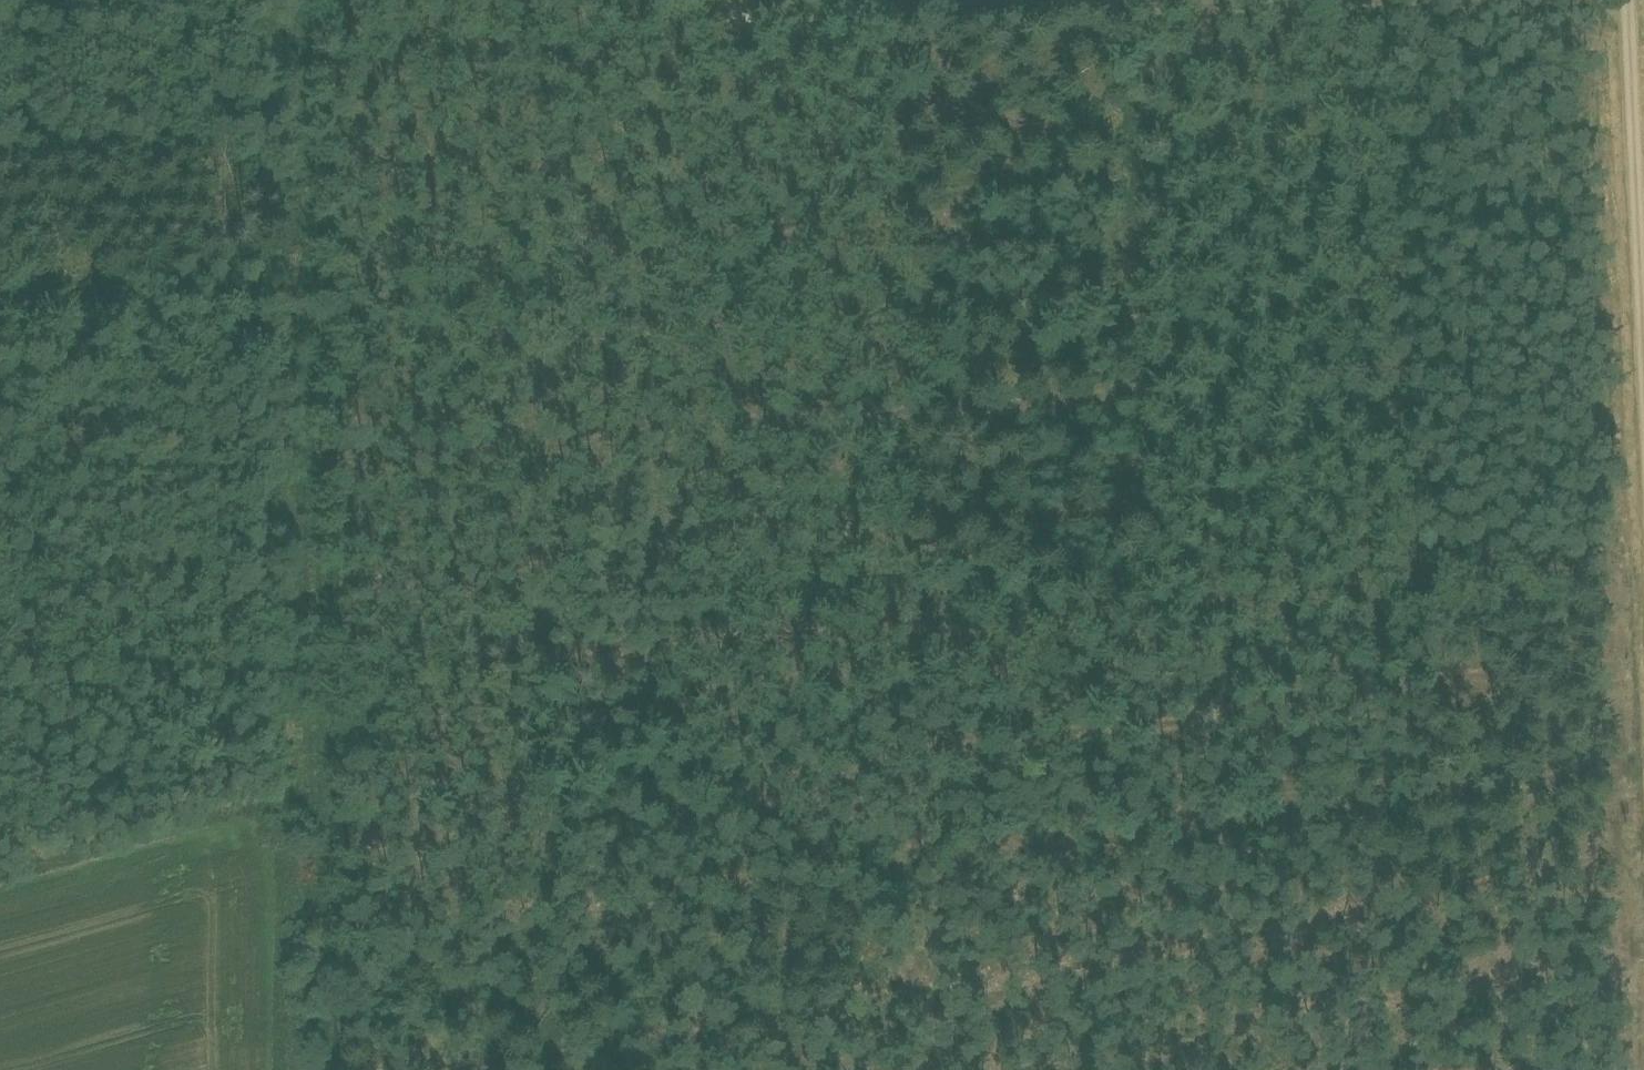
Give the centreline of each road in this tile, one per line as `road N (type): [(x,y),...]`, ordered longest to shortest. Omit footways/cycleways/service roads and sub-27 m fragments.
road 1 (track): [(1643,130),(1637,0)]

